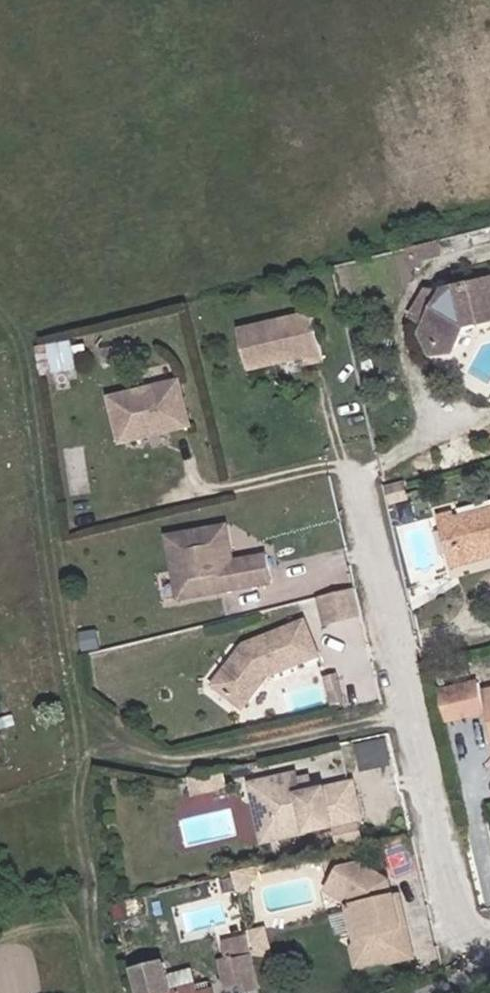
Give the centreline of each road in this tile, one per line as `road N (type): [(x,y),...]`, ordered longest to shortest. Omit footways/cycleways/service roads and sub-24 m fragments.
road 1 (residential): [(473,981),(357,478)]

